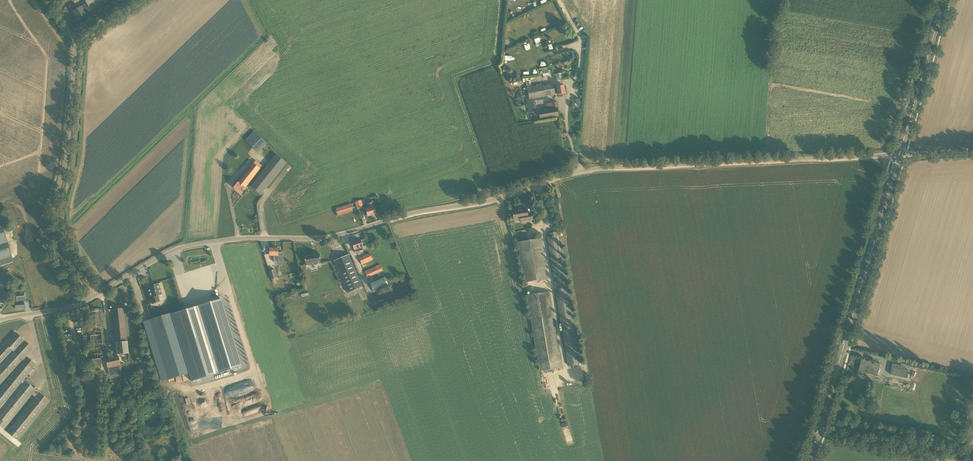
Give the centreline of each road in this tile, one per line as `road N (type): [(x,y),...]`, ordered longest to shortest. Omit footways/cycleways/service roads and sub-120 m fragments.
road 1 (unclassified): [(96,294),(194,243),(327,237),(588,169),(900,155)]
road 2 (secondary): [(821,432),(900,155)]
road 3 (unclassified): [(96,294),(57,221),(75,39)]
road 4 (secondary): [(900,155),(944,0)]
road 5 (unclassified): [(821,432),(949,460)]

